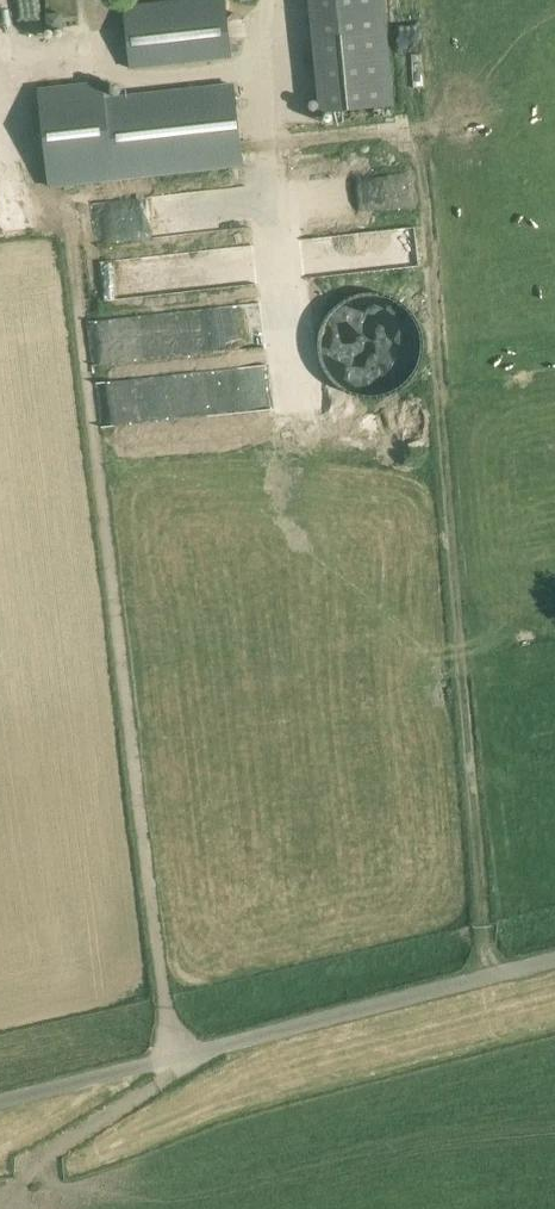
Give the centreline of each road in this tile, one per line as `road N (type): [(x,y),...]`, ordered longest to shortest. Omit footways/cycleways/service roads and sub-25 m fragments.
road 1 (track): [(34,1171),(158,1089),(173,1064),(68,225)]
road 2 (track): [(418,127),(491,979)]
road 3 (unclassified): [(0,1104),(554,963)]

